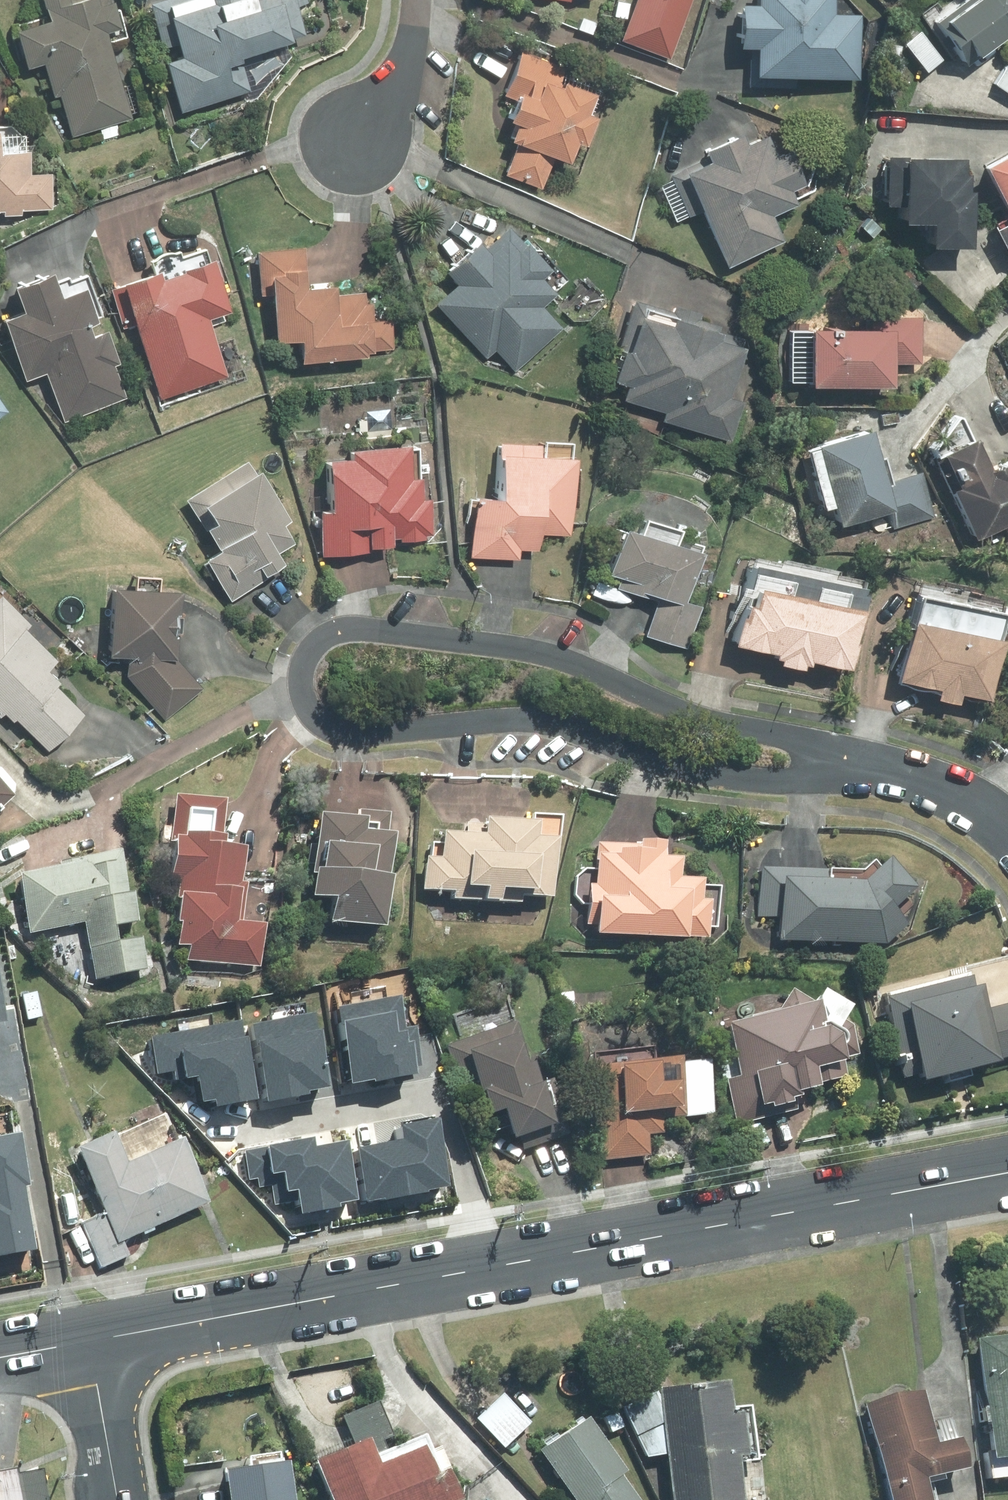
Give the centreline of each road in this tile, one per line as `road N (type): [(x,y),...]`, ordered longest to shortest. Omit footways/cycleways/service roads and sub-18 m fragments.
road 1 (residential): [(856,768),(766,779),(713,776),(517,721),(346,734),(318,723),(301,682),(319,642),(347,630),(456,641),(551,654),(686,715),(800,746)]
road 2 (tertiary): [(88,1341),(1007,1172)]
road 3 (residential): [(856,768),(914,777),(979,802),(1007,826)]
road 4 (residential): [(118,1499),(88,1341)]
road 5 (residential): [(356,134),(398,86),(417,0)]

